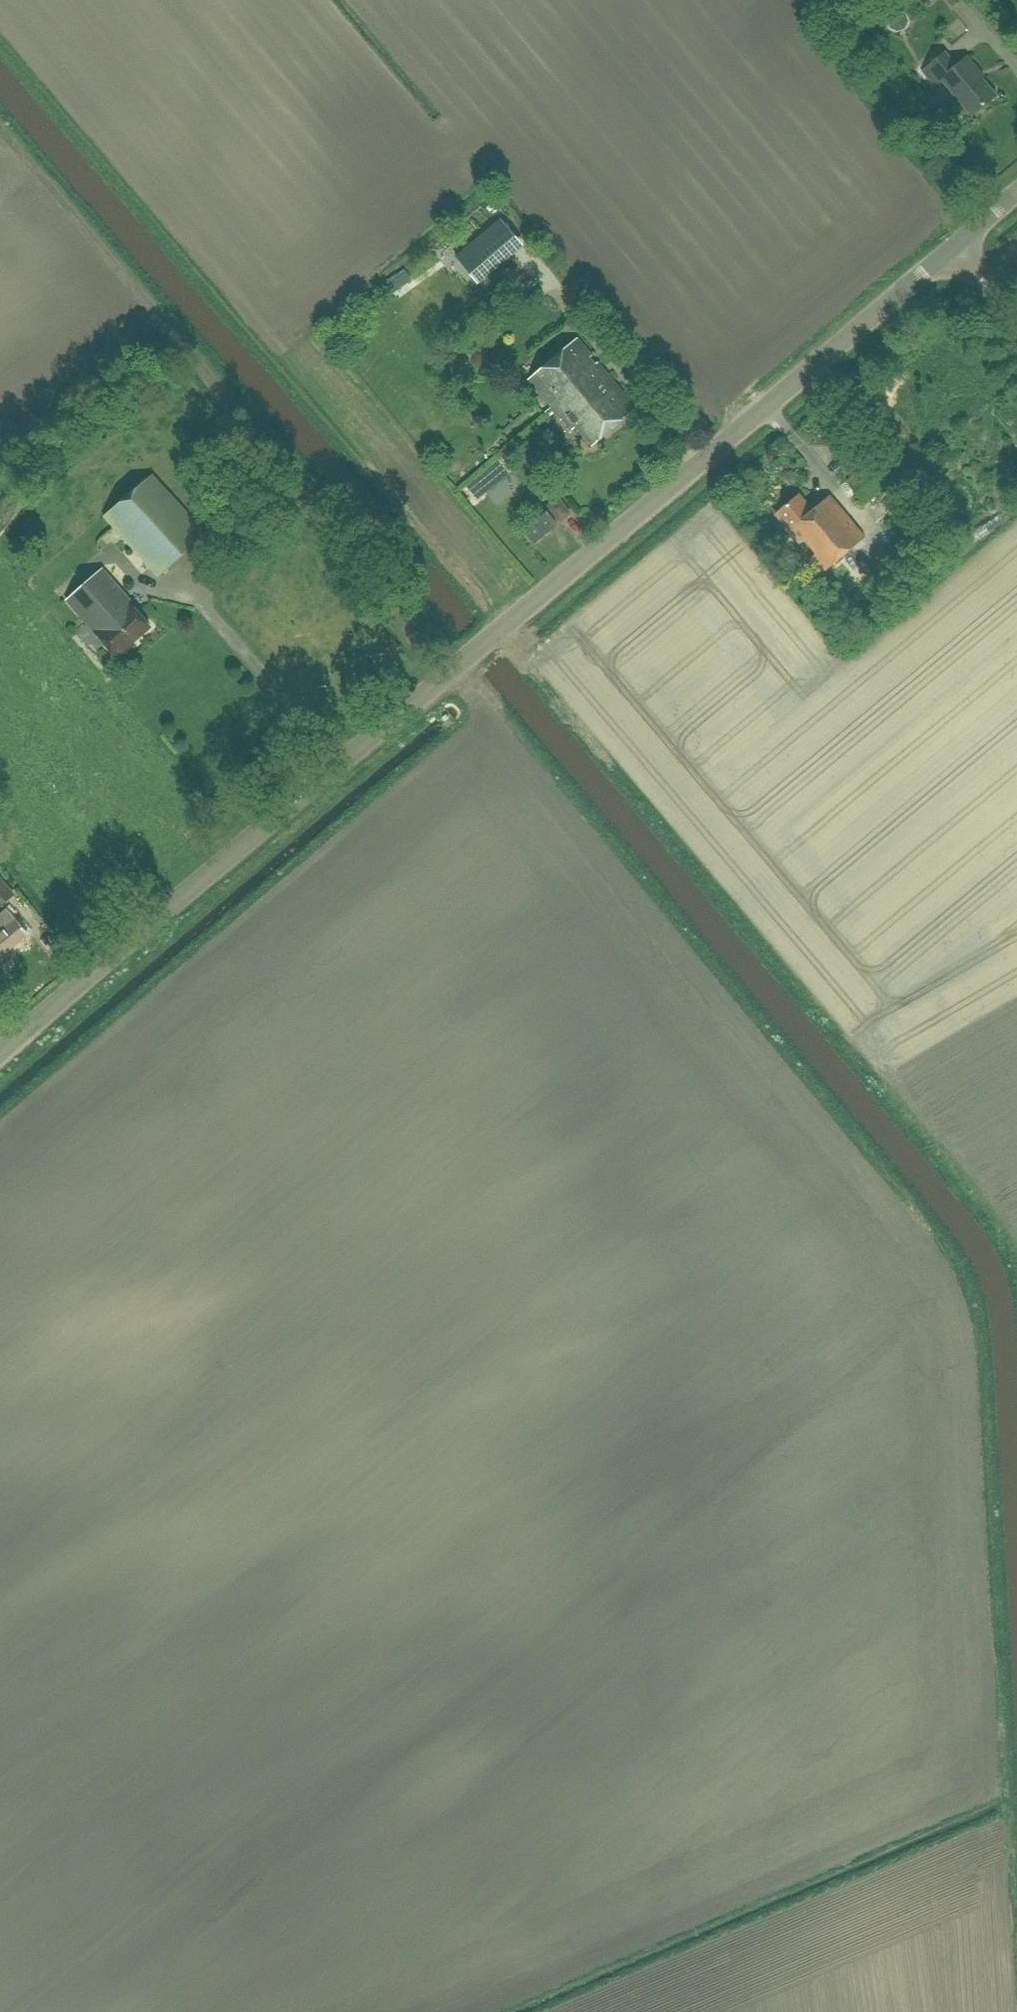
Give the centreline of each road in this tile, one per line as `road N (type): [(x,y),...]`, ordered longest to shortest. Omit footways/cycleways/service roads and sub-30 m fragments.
road 1 (tertiary): [(0,1056),(953,245)]

